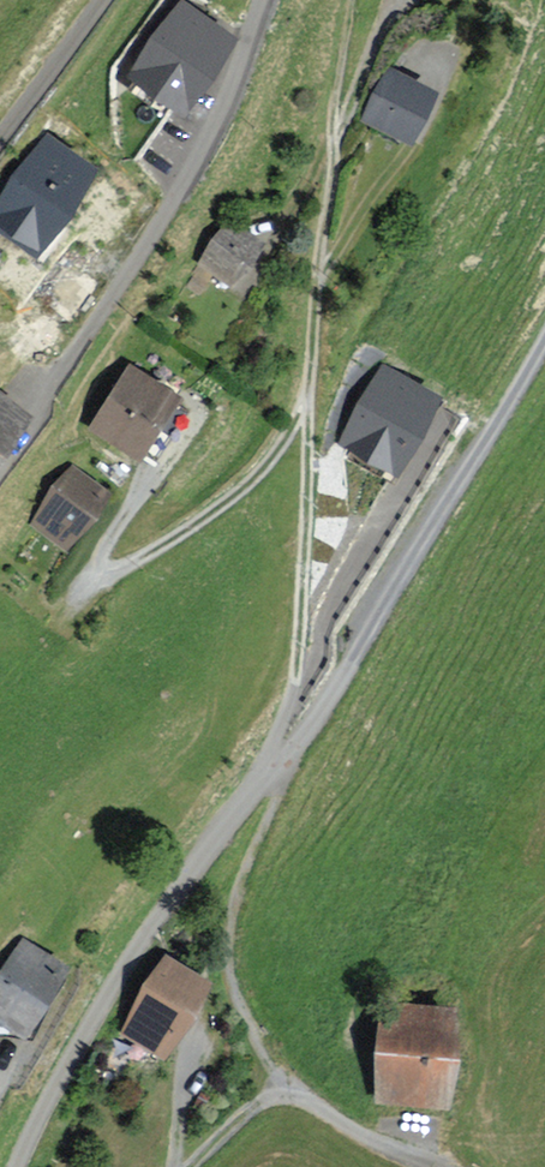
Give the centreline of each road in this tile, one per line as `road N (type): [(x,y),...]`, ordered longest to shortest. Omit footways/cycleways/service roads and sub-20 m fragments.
road 1 (track): [(350,0),(316,266),(296,639),(290,697),(263,766),(269,775)]
road 2 (track): [(544,337),(306,733),(250,796)]
road 3 (track): [(41,396),(155,233),(232,85),(262,0)]
road 4 (track): [(179,441),(115,524),(94,564),(96,575),(143,556),(237,489),(265,463),(308,392)]
road 5 (residential): [(250,796),(128,965),(16,1166)]
road 6 (track): [(437,97),(315,279)]
road 7 (residential): [(0,136),(100,0)]
road 8 (residential): [(292,1097),(382,1151),(430,1166)]
road 9 (track): [(394,0),(353,104),(342,126),(332,126)]
road 10 (track): [(193,1042),(174,1166)]
road 11 (track): [(196,1166),(243,1119),(292,1097)]

